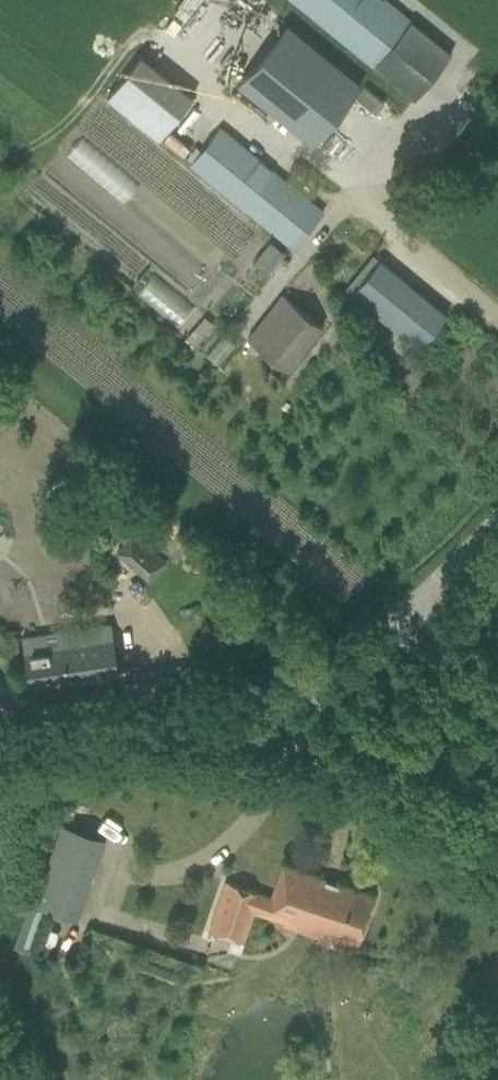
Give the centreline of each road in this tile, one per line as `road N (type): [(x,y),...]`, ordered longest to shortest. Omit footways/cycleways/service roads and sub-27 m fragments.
road 1 (tertiary): [(0,744),(245,724),(290,712)]
road 2 (track): [(166,42),(148,25),(96,96),(62,128),(0,163)]
road 3 (tertiary): [(290,712),(403,628)]
road 4 (tertiary): [(403,628),(497,524)]
road 5 (residential): [(399,789),(349,769),(290,712)]
road 6 (tertiary): [(497,710),(403,628)]

